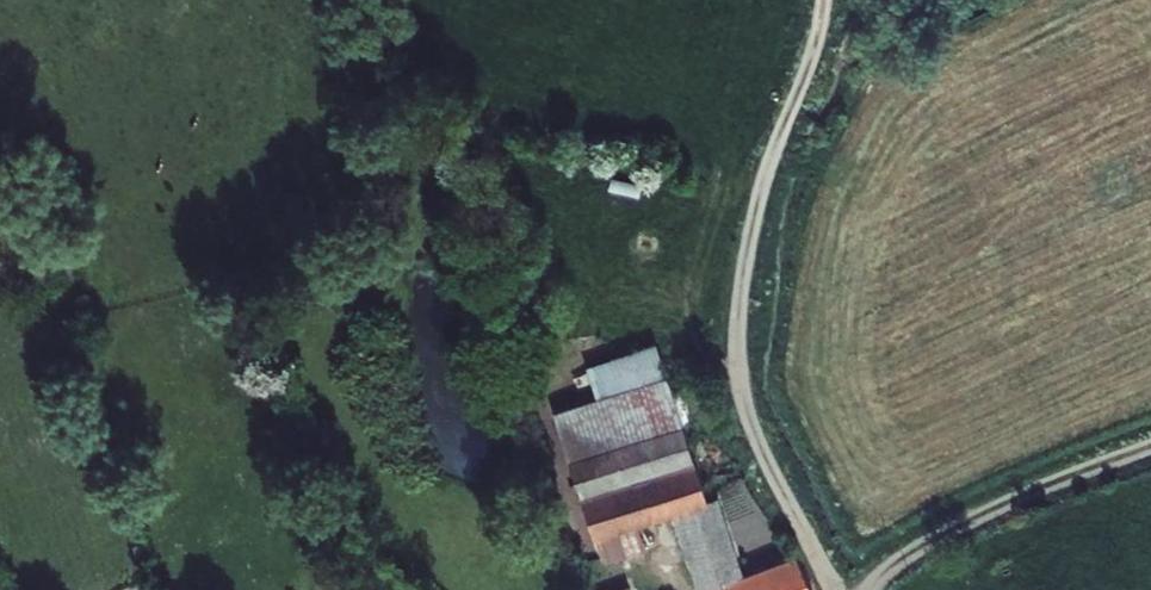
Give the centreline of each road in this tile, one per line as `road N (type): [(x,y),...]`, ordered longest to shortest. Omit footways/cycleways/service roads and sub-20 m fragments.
road 1 (track): [(837,589),(811,548),(736,368),(736,299),(768,170),(813,52),(822,0)]
road 2 (track): [(874,589),(888,572),(980,518),(1150,456)]

